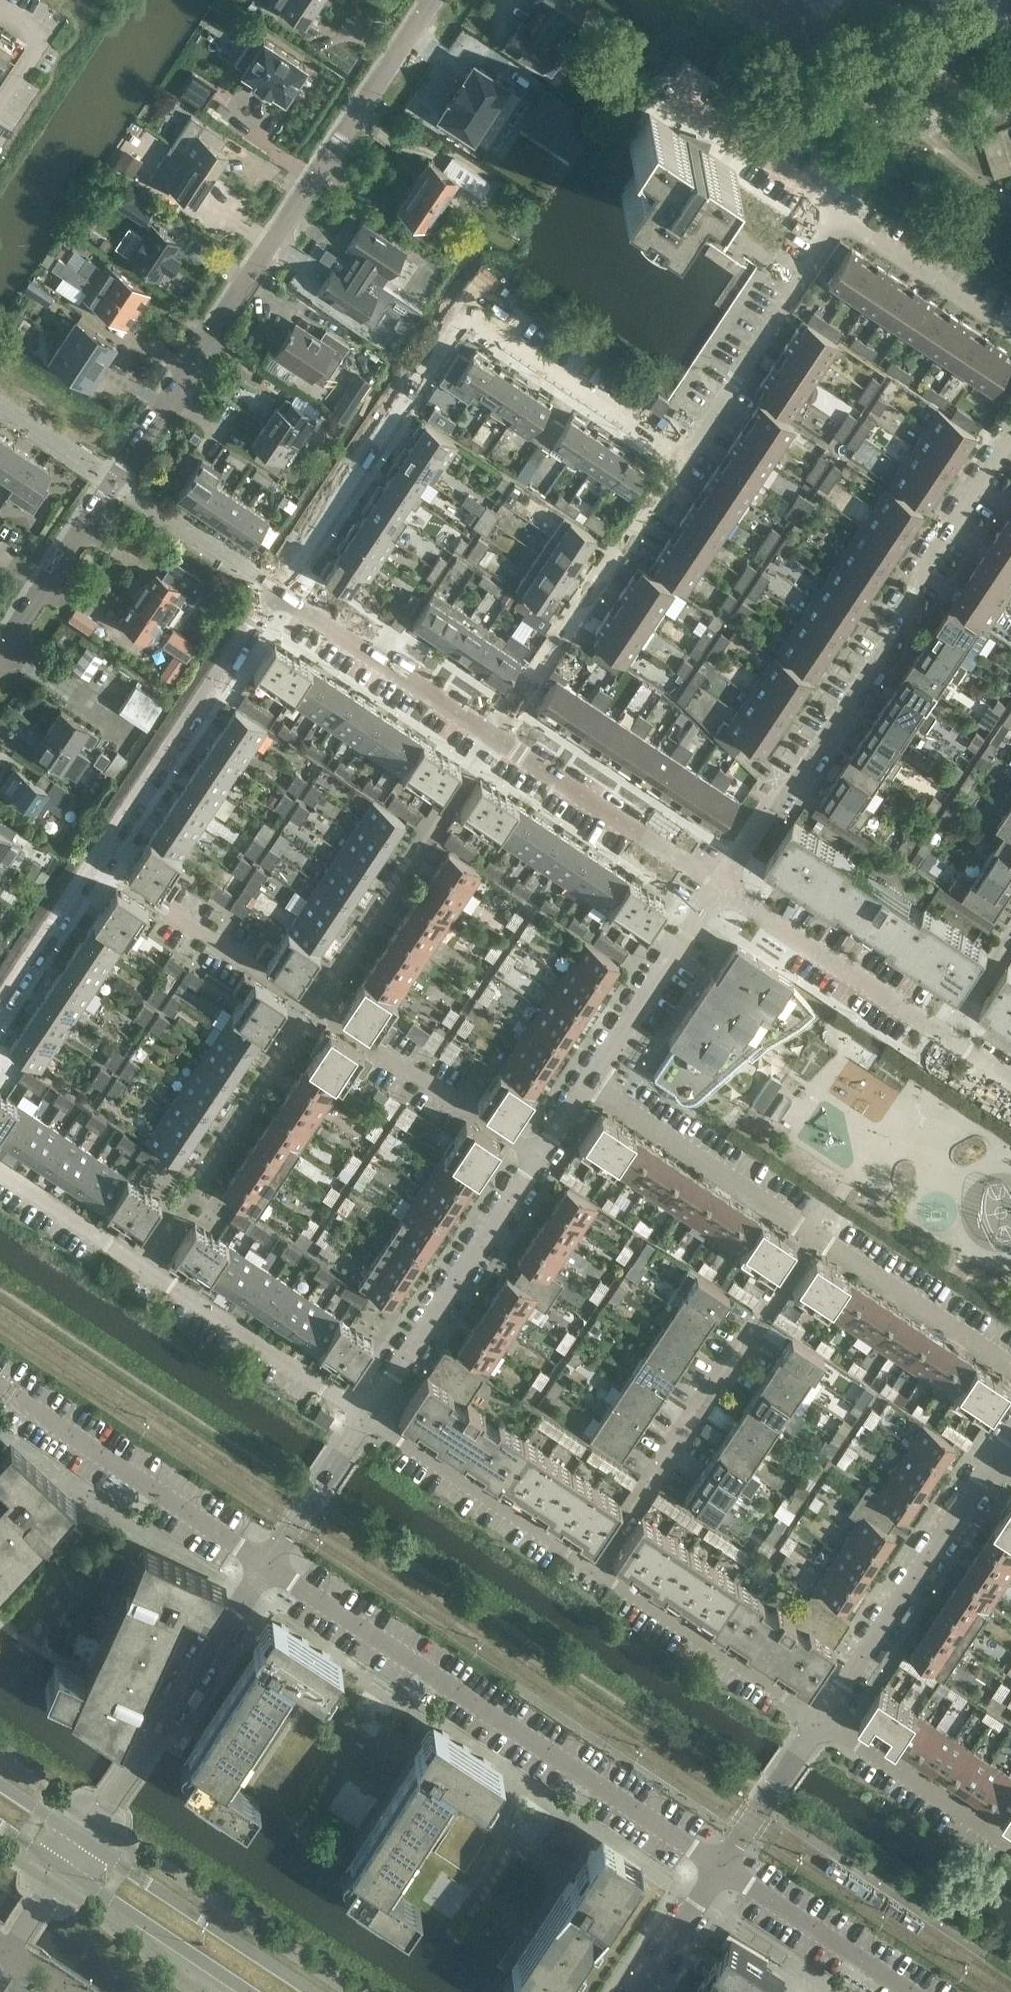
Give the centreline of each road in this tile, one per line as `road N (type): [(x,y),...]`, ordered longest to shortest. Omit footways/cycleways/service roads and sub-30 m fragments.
road 1 (unclassified): [(0,655),(434,0)]
road 2 (residential): [(144,1269),(497,732)]
road 3 (residential): [(286,600),(468,324),(684,463)]
road 4 (residential): [(724,1870),(271,1567)]
road 5 (residential): [(721,886),(1010,451)]
road 6 (residential): [(592,1569),(815,1237)]
road 7 (residential): [(85,1841),(271,1567)]
road 8 (residential): [(497,732),(684,463)]
road 9 (residential): [(271,1567),(0,1387)]
road 10 (residential): [(107,871),(286,600)]
road 11 (residential): [(370,1420),(542,1160)]
road 12 (residential): [(824,1723),(991,1466)]
road 13 (residential): [(684,463),(840,222)]
road 14 (residential): [(824,1723),(592,1569)]
road 15 (residential): [(950,1037),(721,886)]
road 16 (secondary): [(313,1991),(85,1841)]
road 17 (residential): [(721,886),(497,732)]
road 18 (residential): [(370,1420),(144,1269)]
road 19 (residential): [(815,1237),(590,1088)]
road 20 (residential): [(592,1569),(370,1420)]
road 21 (residential): [(497,732),(286,600)]
road 22 (residential): [(590,1088),(721,886)]
road 23 (residential): [(1010,1365),(815,1237)]
road 24 (residential): [(1010,1845),(824,1723)]
road 25 (secondary): [(66,1869),(250,1991)]
road 26 (residential): [(908,1991),(724,1870)]
road 27 (residential): [(1010,338),(840,222)]
road 28 (residential): [(840,222),(673,106)]
road 29 (residential): [(542,1160),(379,1051)]
road 30 (residential): [(0,1029),(107,871)]
road 31 (residential): [(724,1870),(824,1723)]
road 32 (residential): [(271,1567),(320,1482),(370,1420)]
road 33 (residential): [(144,1269),(0,1175)]
road 34 (residential): [(249,965),(107,871)]
road 35 (residential): [(642,1991),(724,1870)]
road 36 (residential): [(0,108),(38,37),(0,6)]

